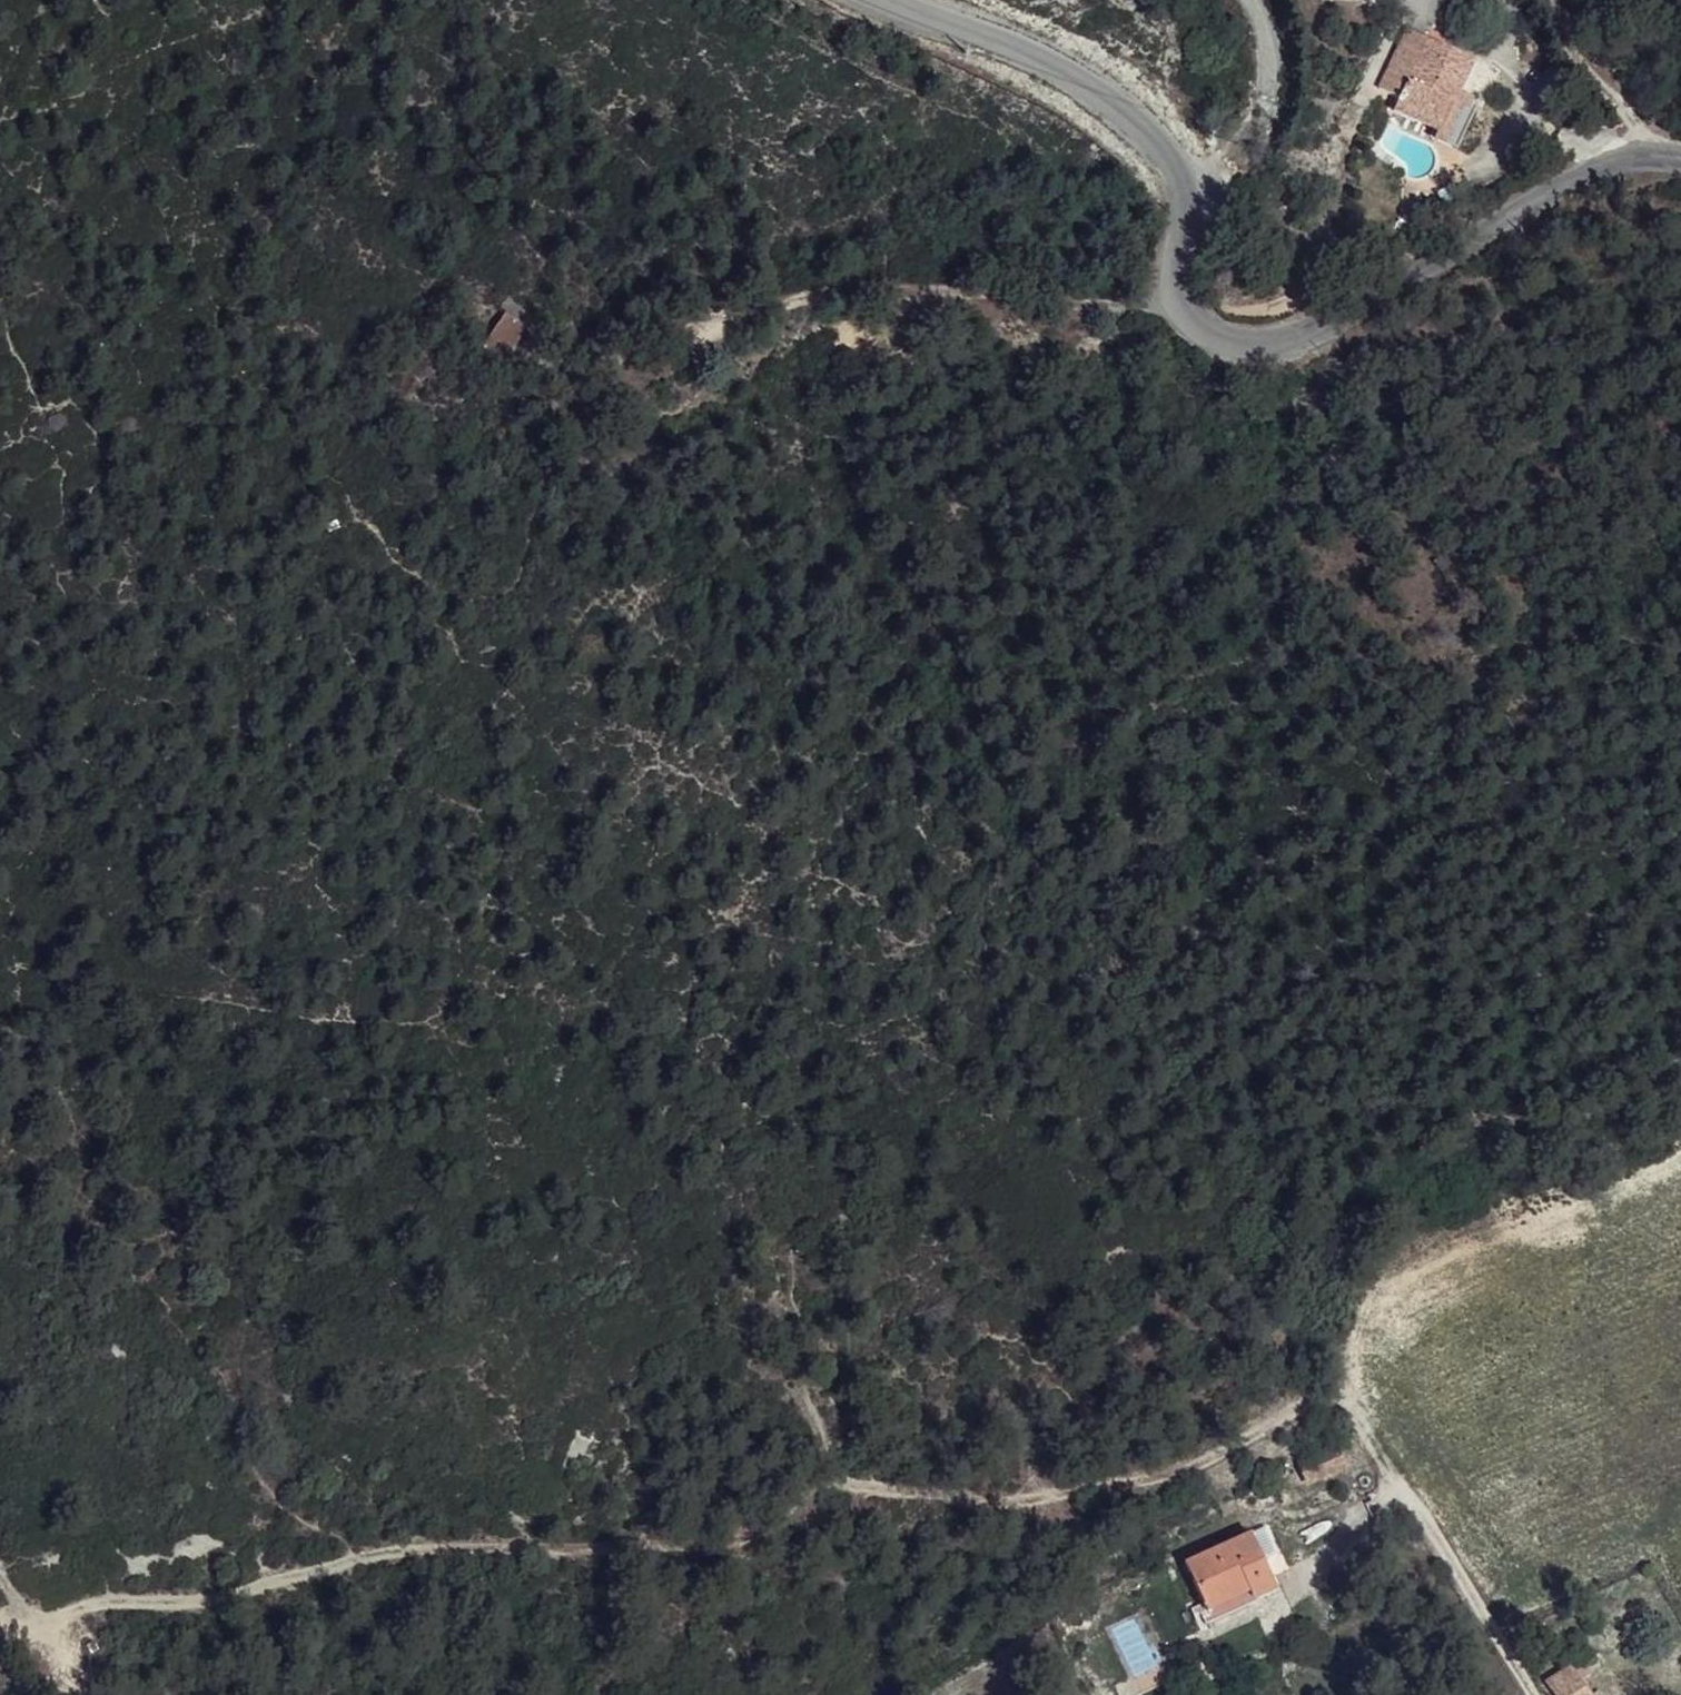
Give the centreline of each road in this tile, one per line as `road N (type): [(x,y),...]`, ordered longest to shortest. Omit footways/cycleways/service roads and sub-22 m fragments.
road 1 (track): [(0,1612),(260,1591),(369,1557),(654,1556),(779,1530),(843,1486),(972,1503),(1078,1498),(1209,1473),(1283,1421),(1353,1392),(1535,1694)]
road 2 (residential): [(1680,160),(1622,155),(1567,177),(1453,255),(1305,338),(1254,346),(1208,335),(1174,300),(1170,266),(1199,186)]
road 3 (residential): [(1199,186),(1089,89),(1011,45),(899,0)]
road 4 (residential): [(1199,186),(1255,89),(1243,0)]

